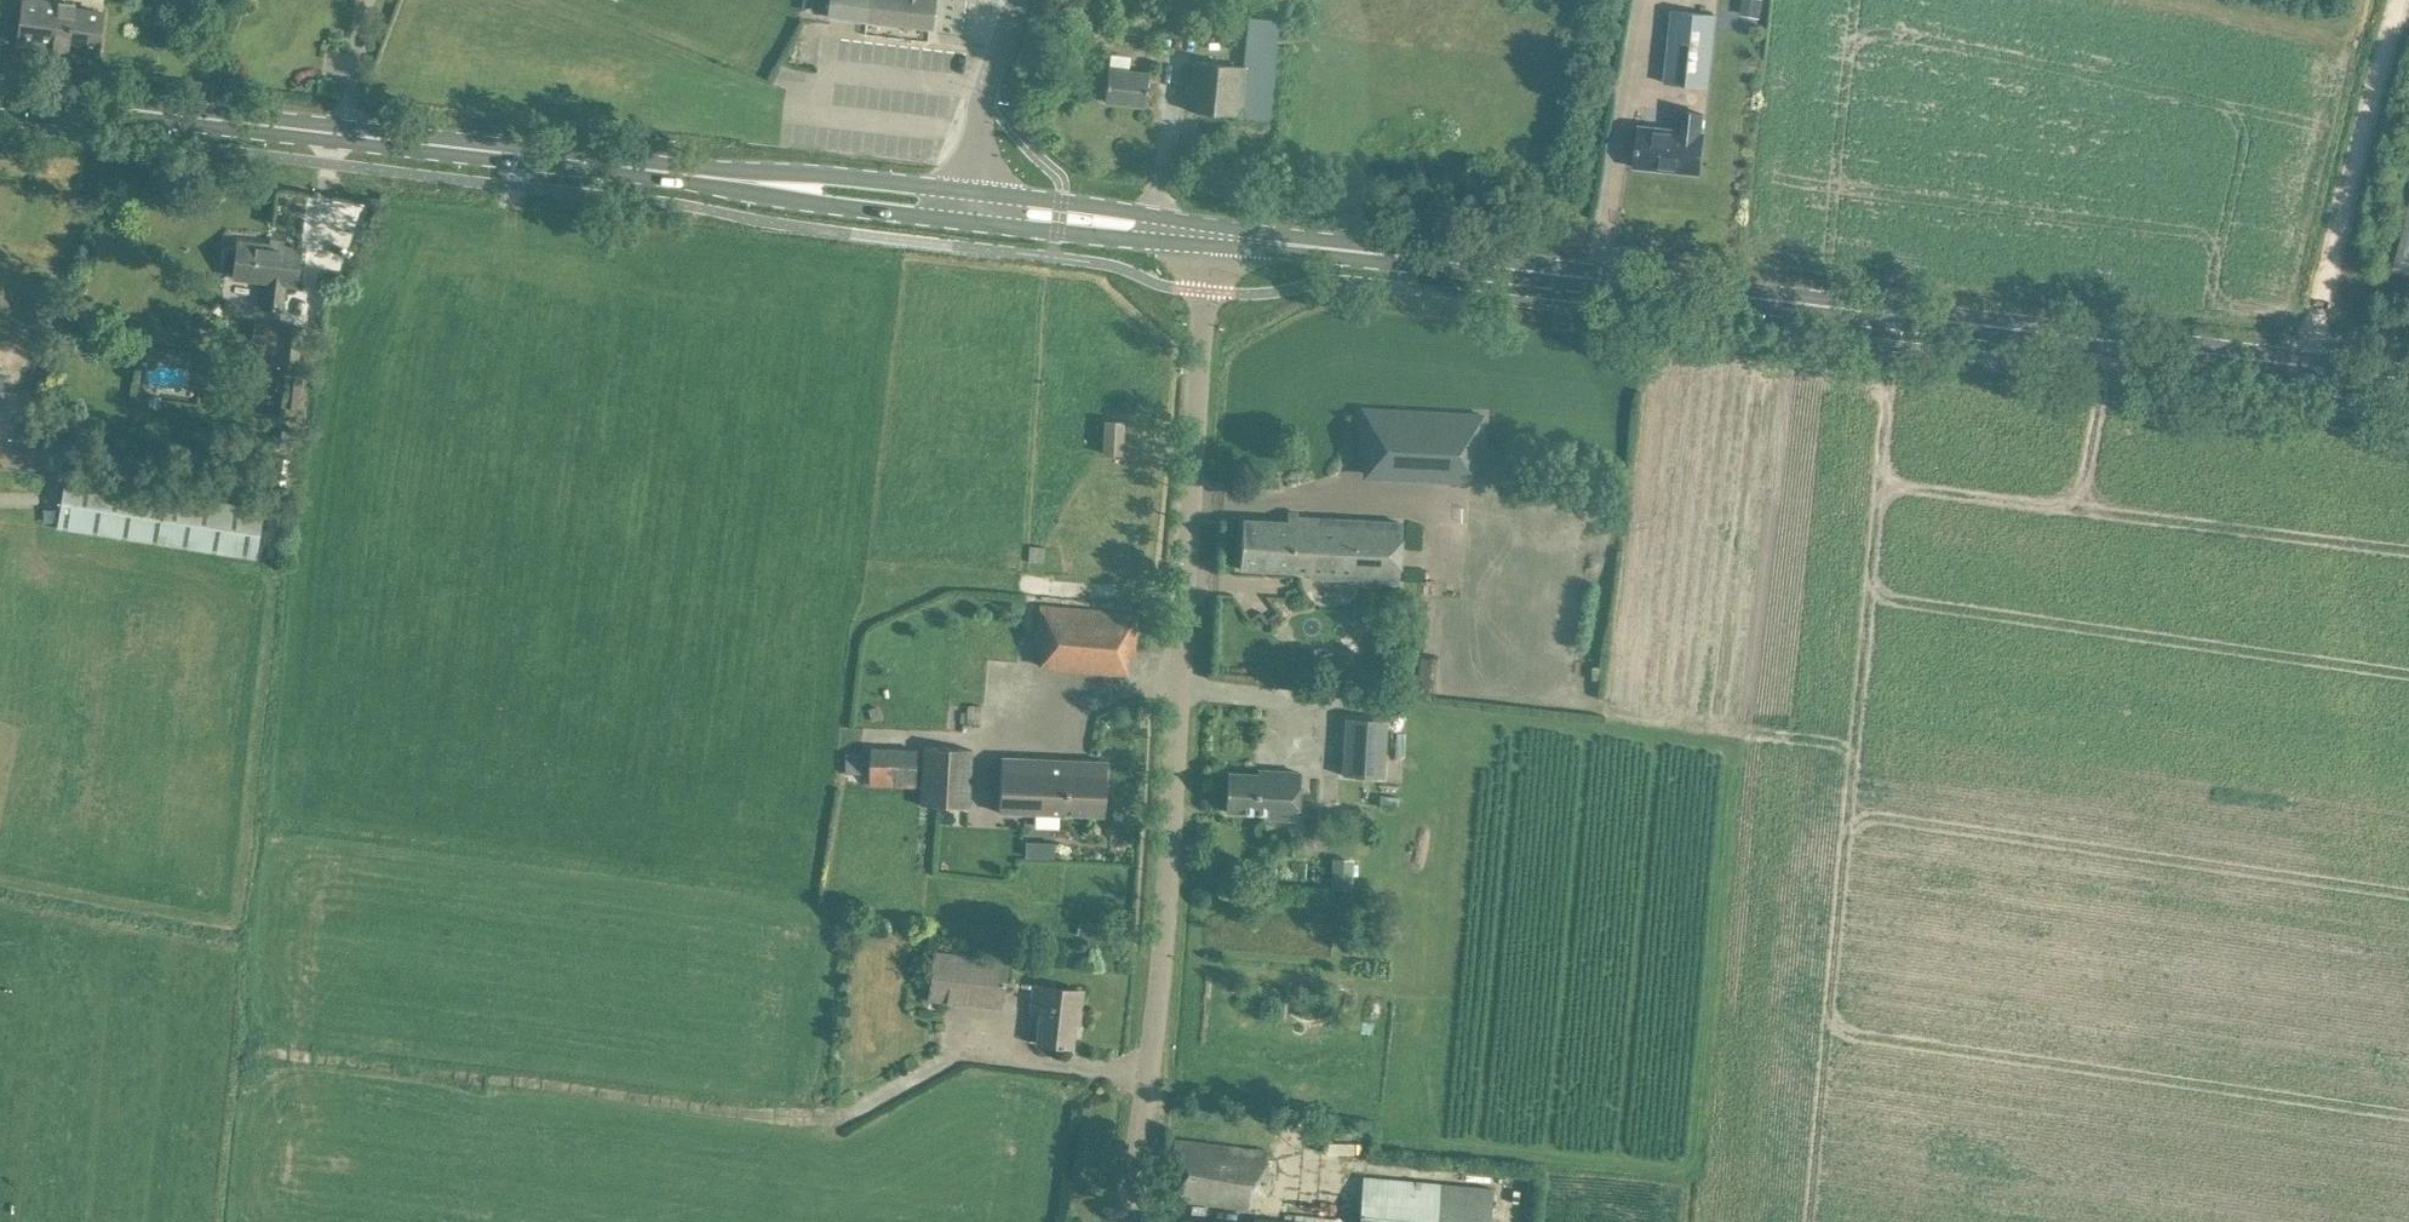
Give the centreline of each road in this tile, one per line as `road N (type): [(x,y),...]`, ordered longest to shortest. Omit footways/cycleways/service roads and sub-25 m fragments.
road 1 (secondary): [(2408,381),(1211,234)]
road 2 (unclassified): [(1124,1221),(1211,234)]
road 3 (secondary): [(953,204),(0,89)]
road 4 (secondary): [(1211,234),(953,204)]
road 5 (unclassified): [(953,204),(1015,0)]

